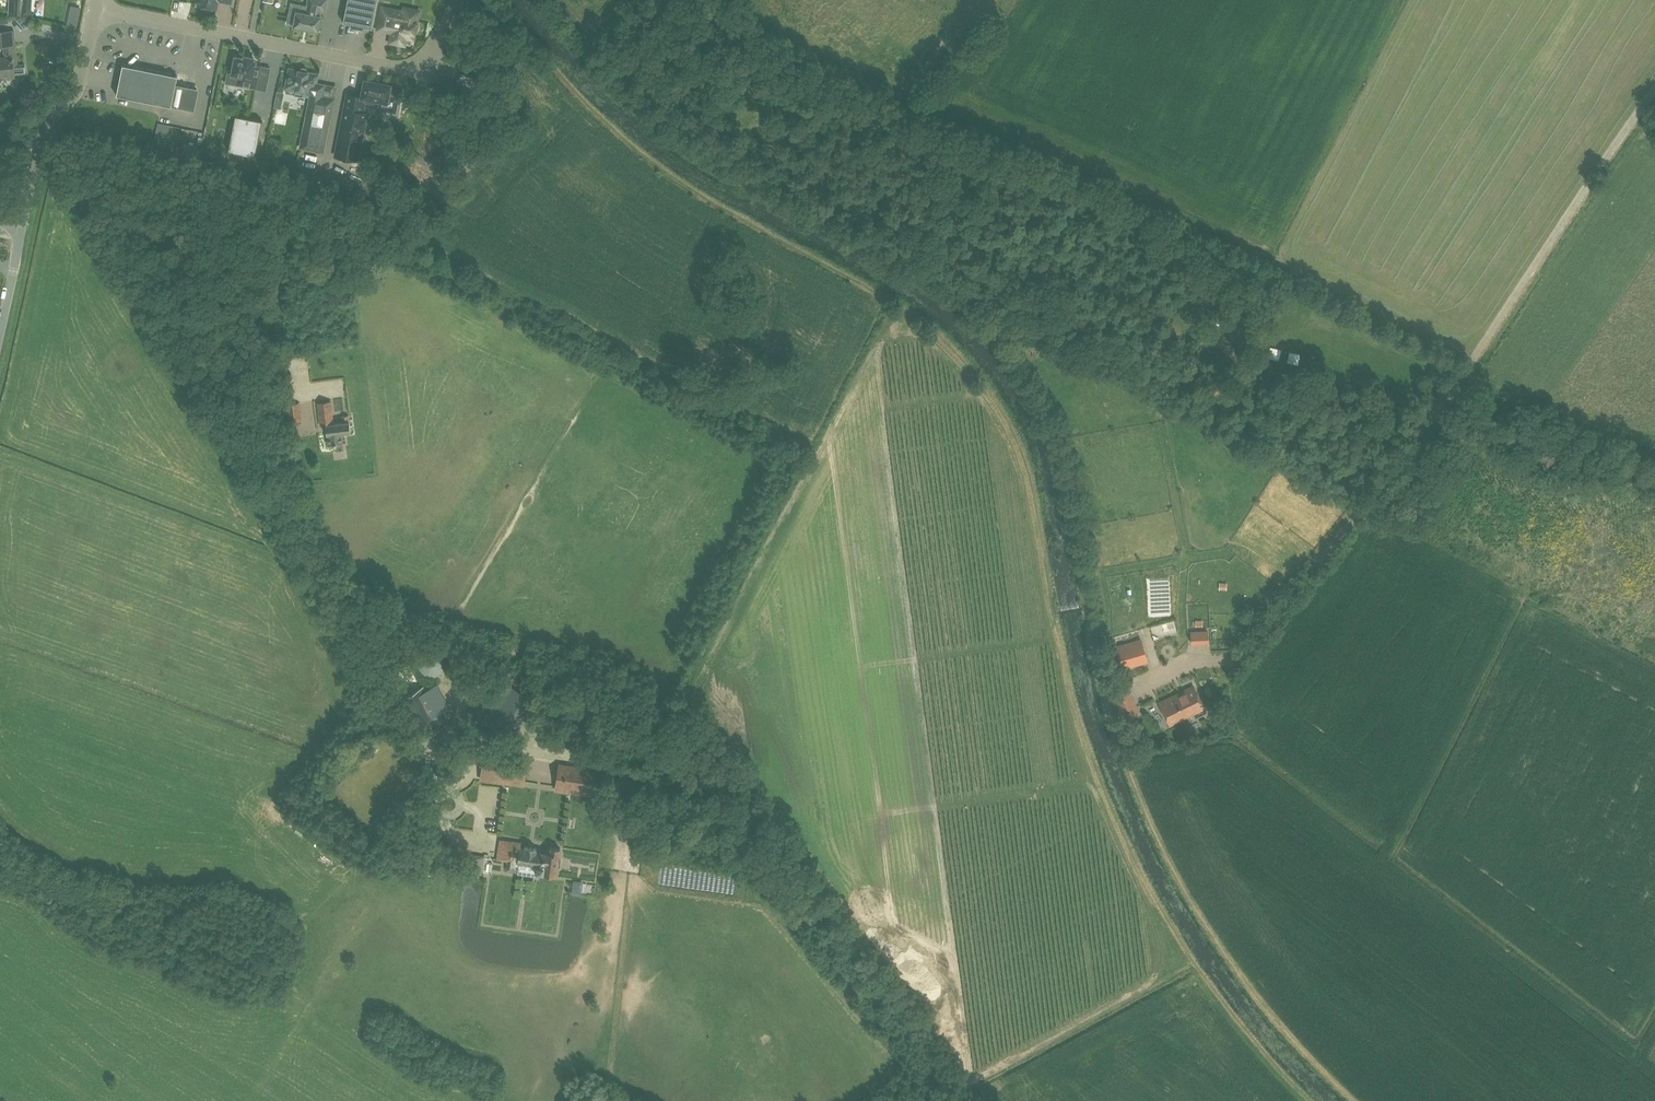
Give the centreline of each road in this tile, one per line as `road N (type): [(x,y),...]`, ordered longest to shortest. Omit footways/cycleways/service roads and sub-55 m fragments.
road 1 (track): [(1654,93),(1372,502),(1236,668),(1205,695)]
road 2 (residential): [(96,9),(423,73)]
road 3 (track): [(1197,954),(939,1100)]
road 4 (residential): [(23,229),(47,123),(76,95),(96,9)]

